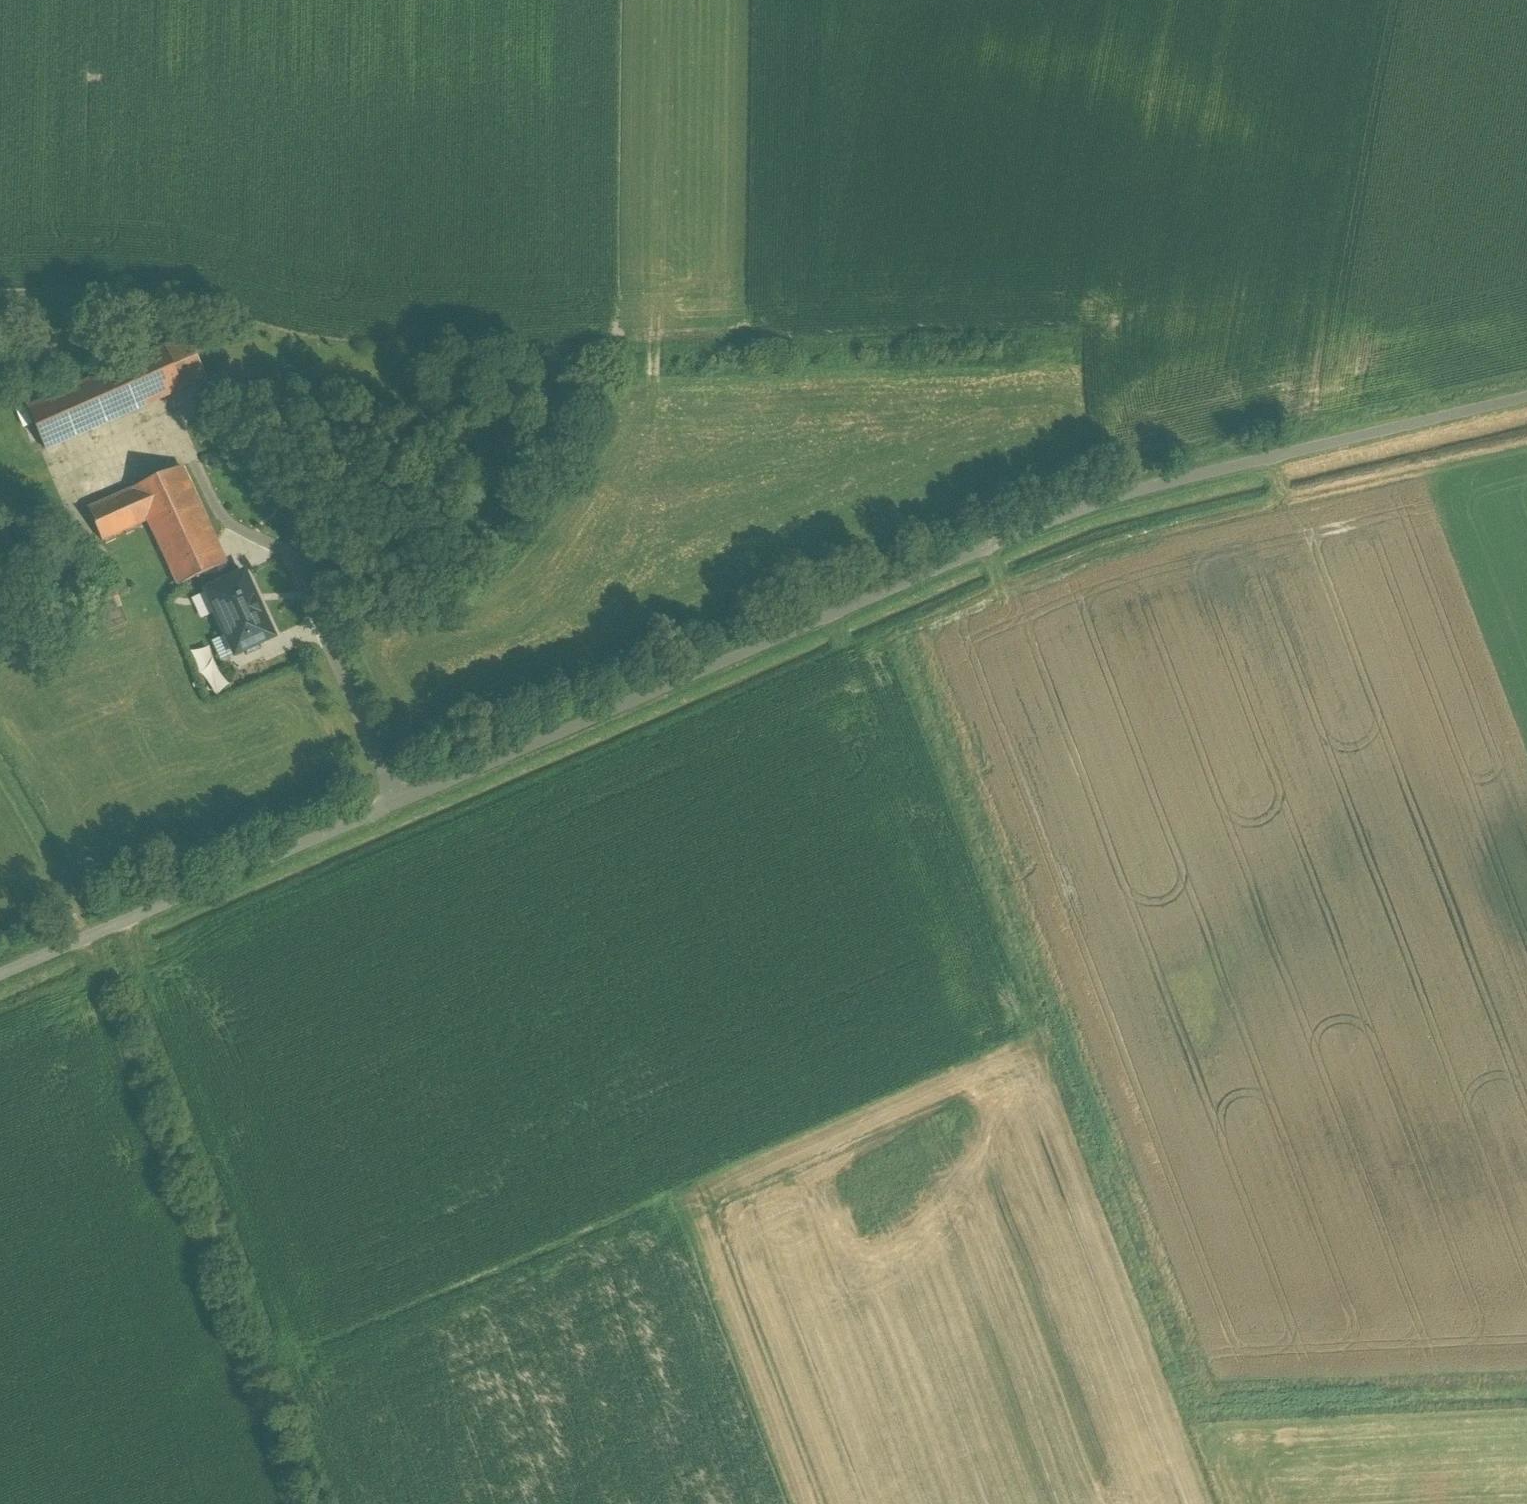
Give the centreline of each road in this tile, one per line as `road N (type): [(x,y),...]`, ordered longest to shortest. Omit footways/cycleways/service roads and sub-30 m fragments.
road 1 (unclassified): [(1526,388),(1265,447),(1032,515),(730,656),(0,969)]

